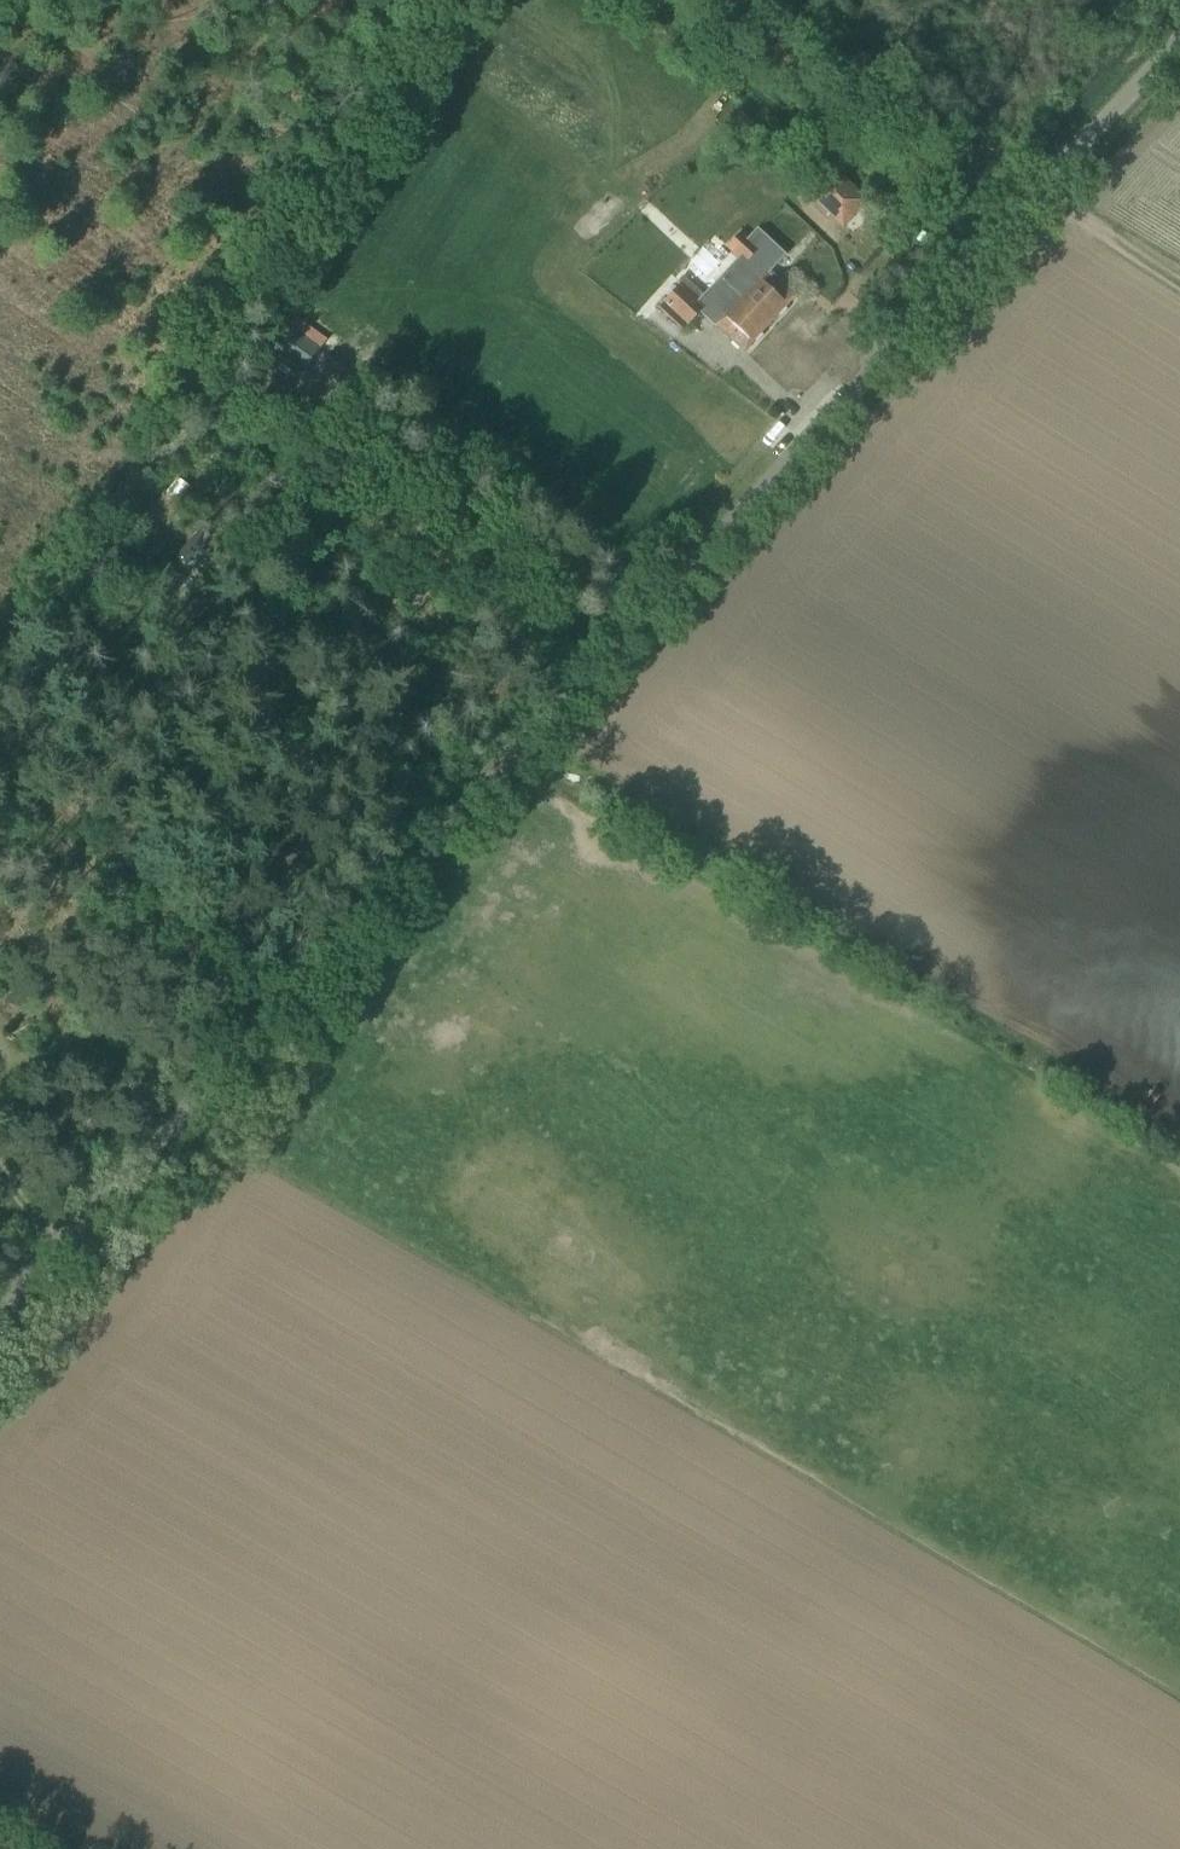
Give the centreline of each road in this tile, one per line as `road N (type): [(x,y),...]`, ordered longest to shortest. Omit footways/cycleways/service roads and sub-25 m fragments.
road 1 (unclassified): [(0,1320),(1179,51)]

